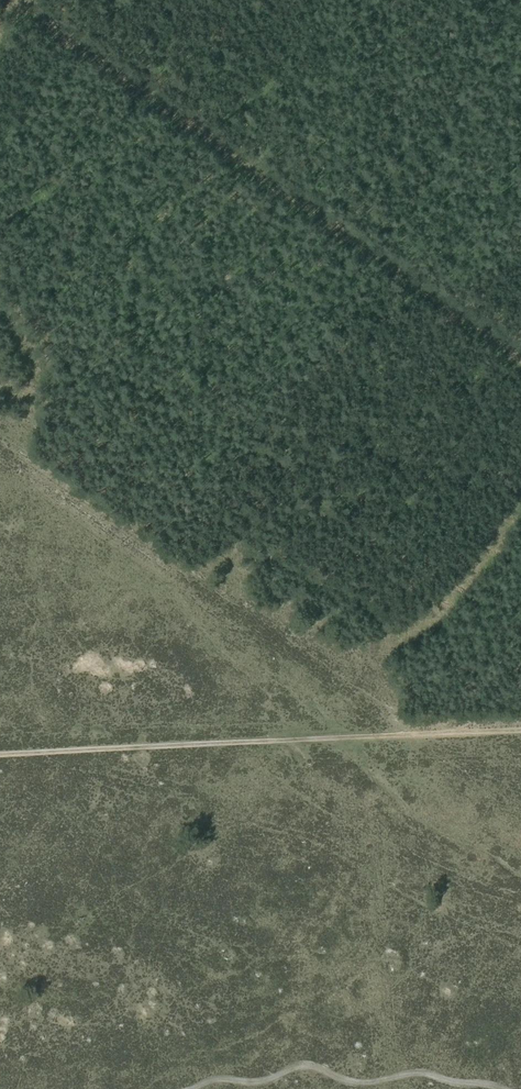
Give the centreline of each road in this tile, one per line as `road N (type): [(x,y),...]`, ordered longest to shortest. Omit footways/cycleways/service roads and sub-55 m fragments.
road 1 (track): [(520,729),(0,755)]
road 2 (track): [(191,1088),(269,1080),(305,1066),(356,1083),(421,1073),(501,1088)]

